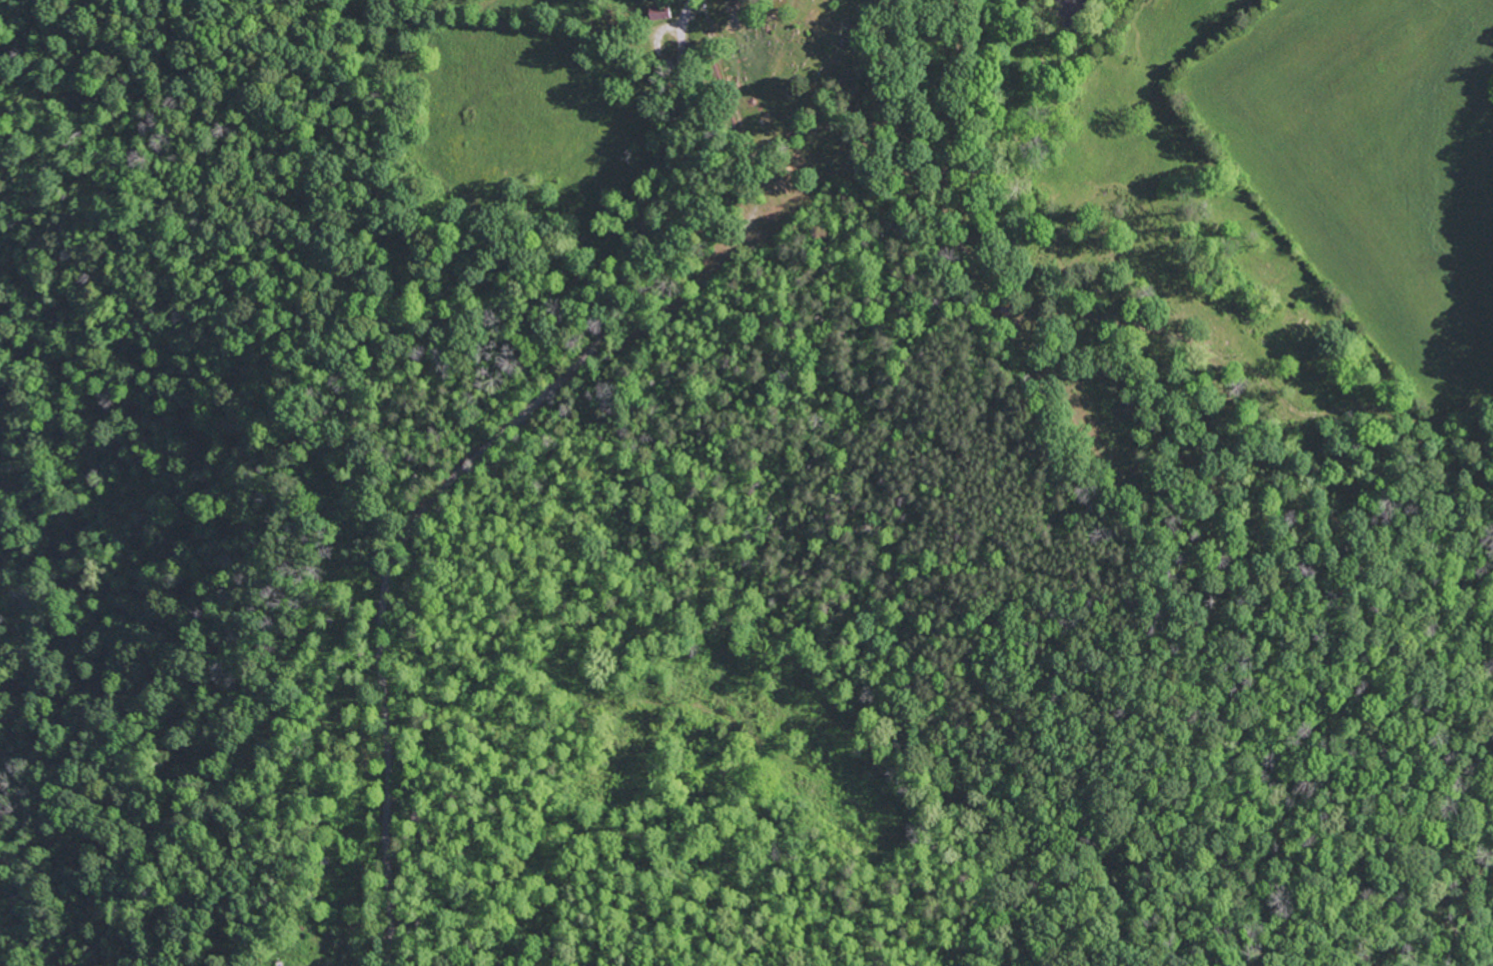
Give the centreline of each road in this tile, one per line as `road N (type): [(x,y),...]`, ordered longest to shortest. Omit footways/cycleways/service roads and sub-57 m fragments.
road 1 (residential): [(392,965),(382,658),(394,568),(429,506),(591,346),(670,160),(695,0)]

